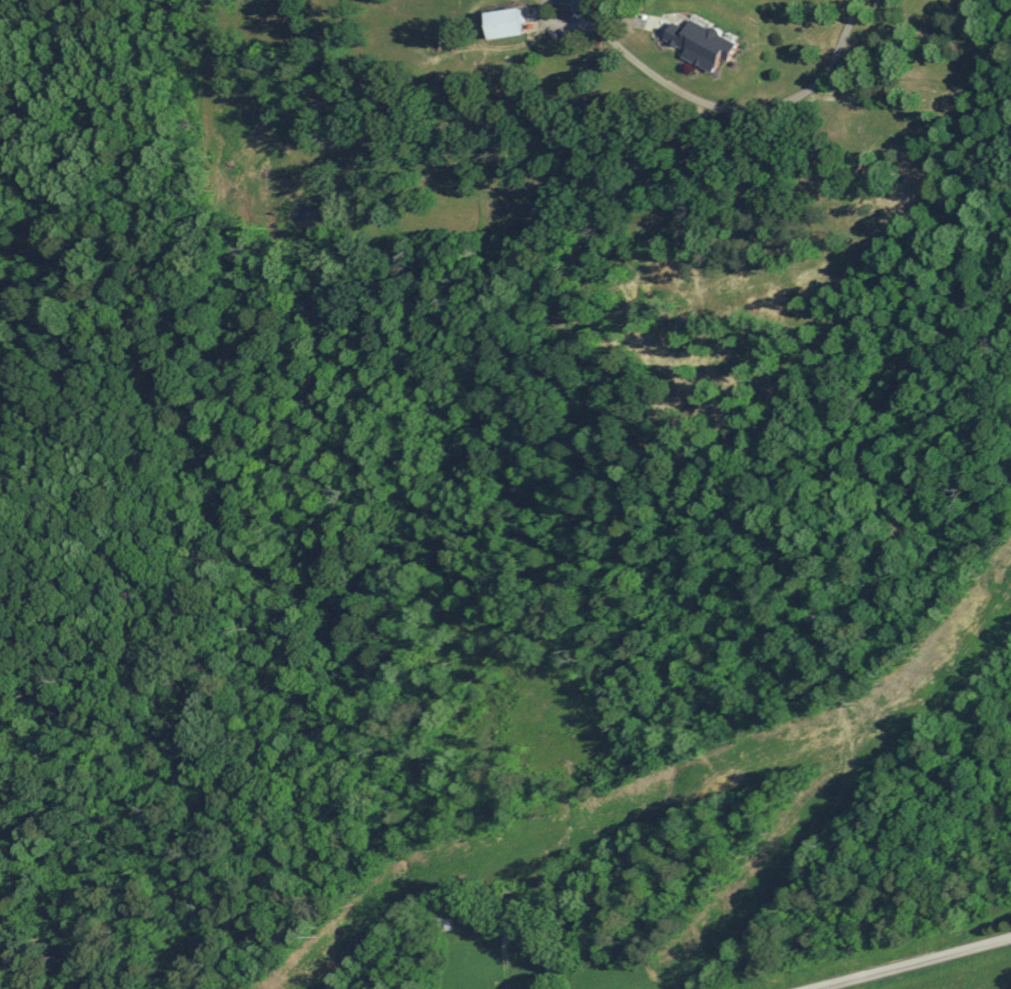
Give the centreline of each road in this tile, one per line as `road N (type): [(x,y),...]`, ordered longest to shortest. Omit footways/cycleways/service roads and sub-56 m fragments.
road 1 (residential): [(796,988),(1010,933)]

